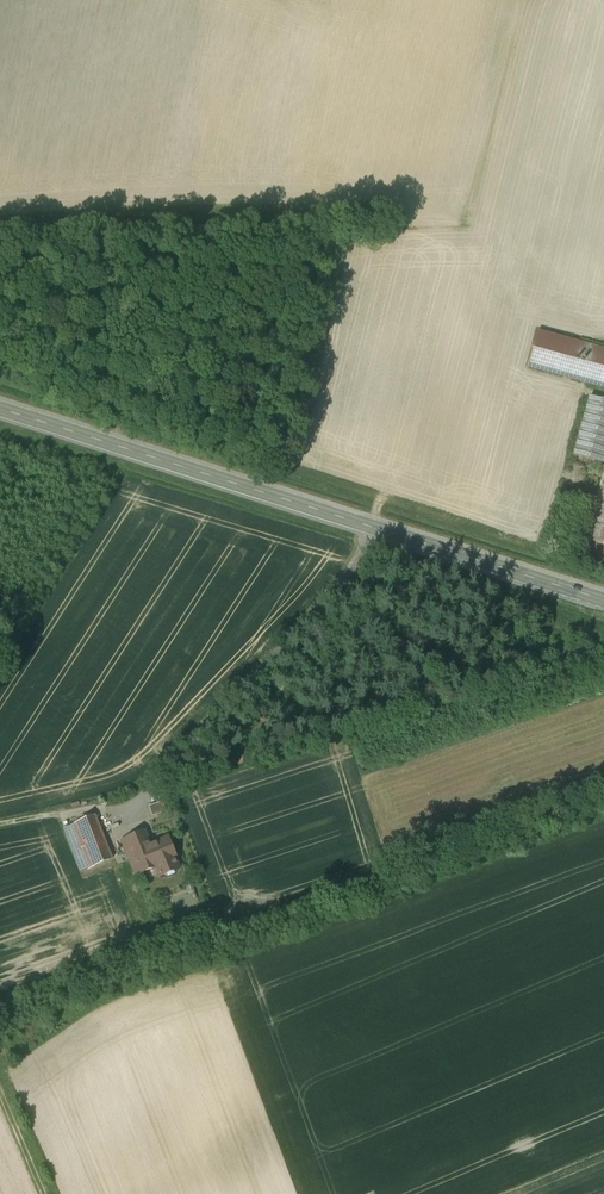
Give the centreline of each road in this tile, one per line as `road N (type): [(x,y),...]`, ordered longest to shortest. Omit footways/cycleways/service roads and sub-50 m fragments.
road 1 (secondary): [(0,410),(603,600)]

